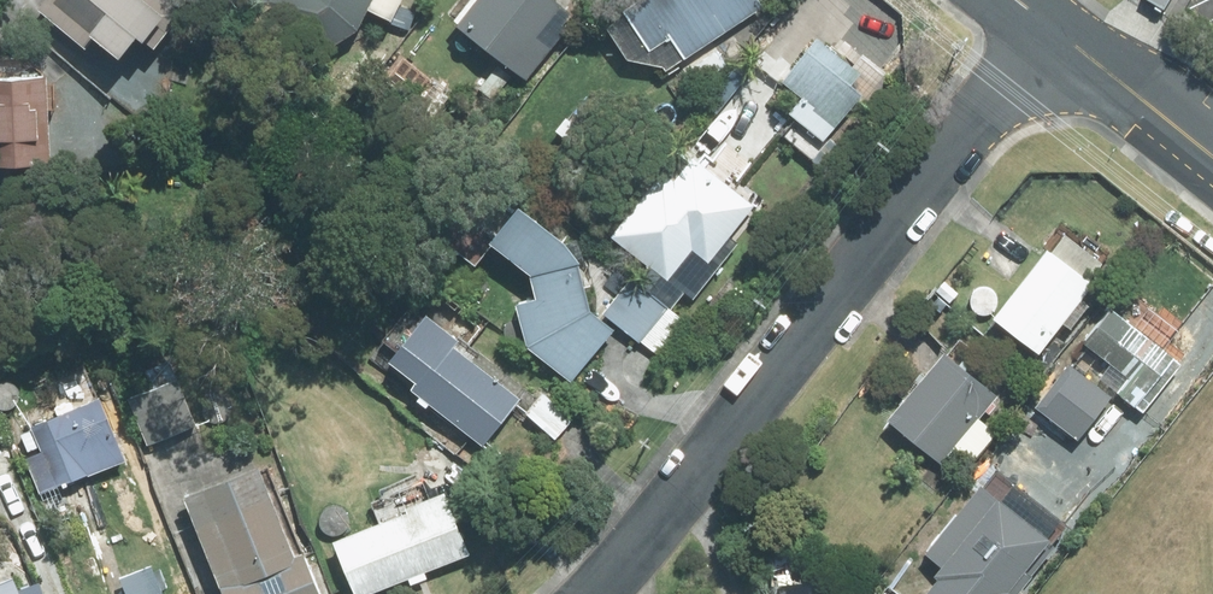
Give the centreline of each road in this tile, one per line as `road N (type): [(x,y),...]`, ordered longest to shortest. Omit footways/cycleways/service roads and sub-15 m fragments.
road 1 (residential): [(1053,30),(591,593)]
road 2 (residential): [(1053,30),(1212,156)]

